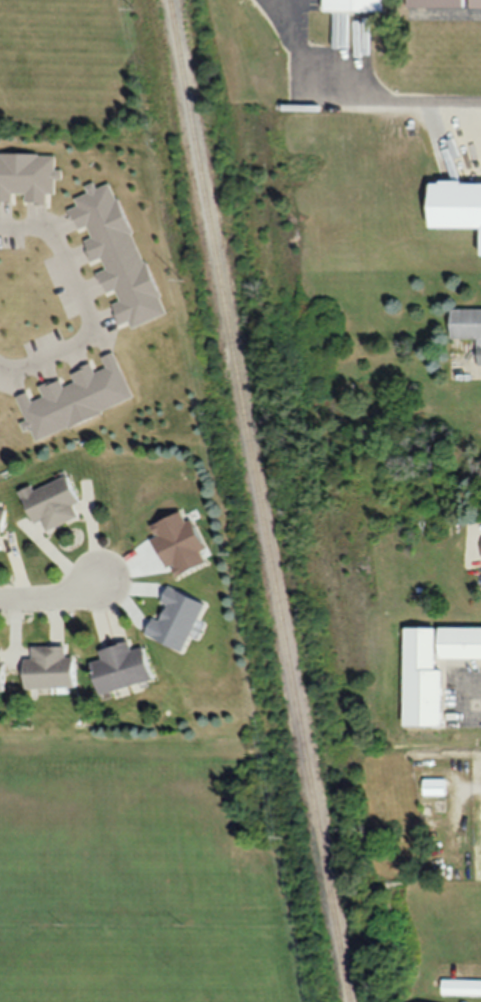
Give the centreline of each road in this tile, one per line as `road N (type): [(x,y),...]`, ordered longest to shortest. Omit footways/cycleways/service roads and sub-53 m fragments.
road 1 (residential): [(0,228),(50,231),(92,315),(89,336),(69,353),(21,368),(0,364)]

